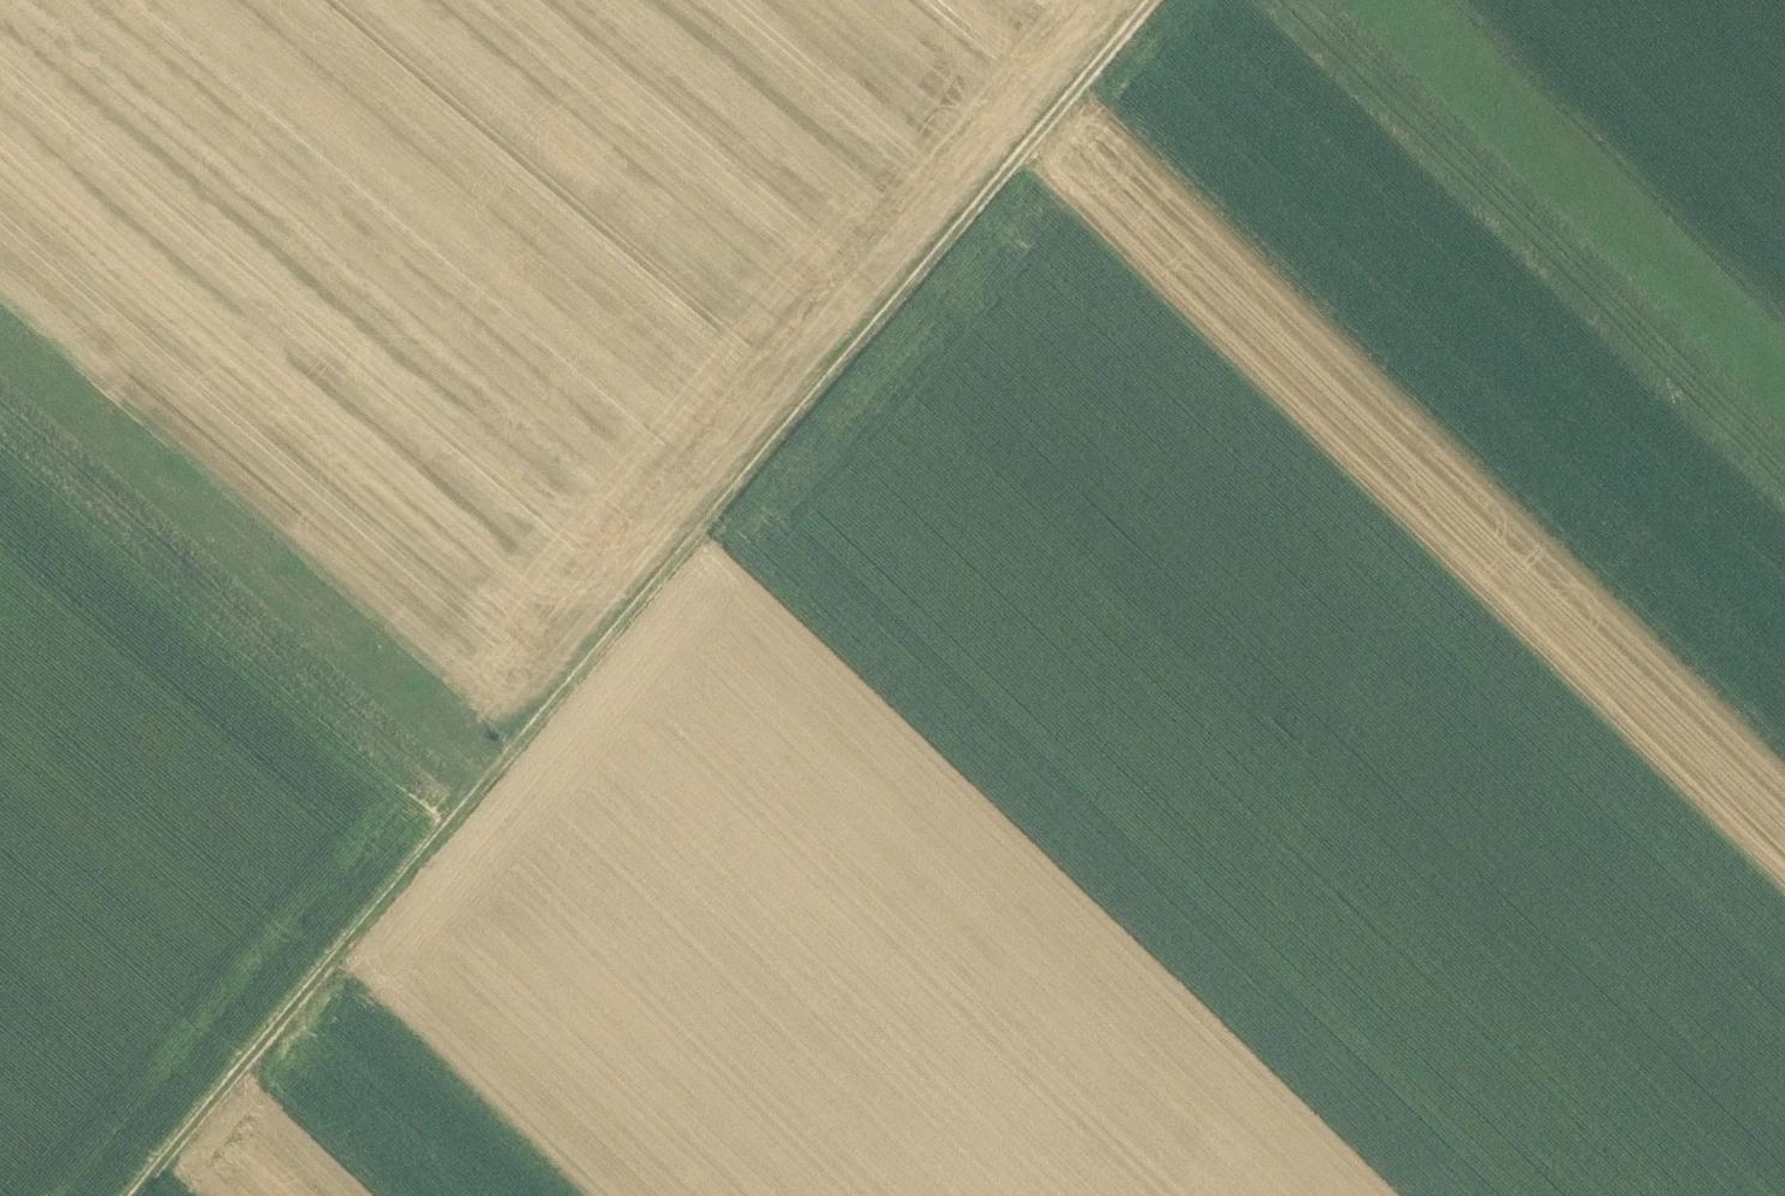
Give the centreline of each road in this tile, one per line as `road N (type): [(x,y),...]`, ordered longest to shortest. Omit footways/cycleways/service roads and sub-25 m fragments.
road 1 (track): [(141,1195),(1157,0)]

